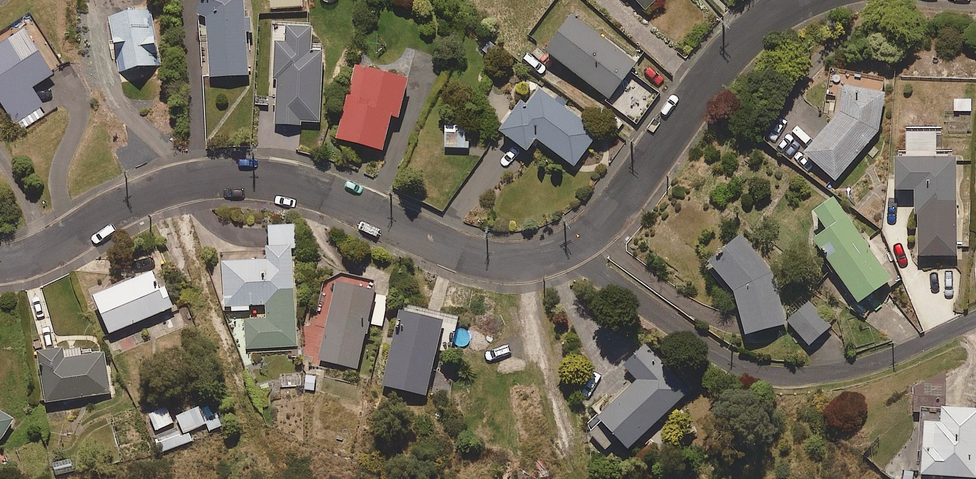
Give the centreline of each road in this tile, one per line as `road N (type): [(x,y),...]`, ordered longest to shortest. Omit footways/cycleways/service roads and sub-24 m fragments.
road 1 (residential): [(792,0),(745,32),(602,221),(534,259),(467,253),(330,194),(219,176),(136,195),(50,245)]

